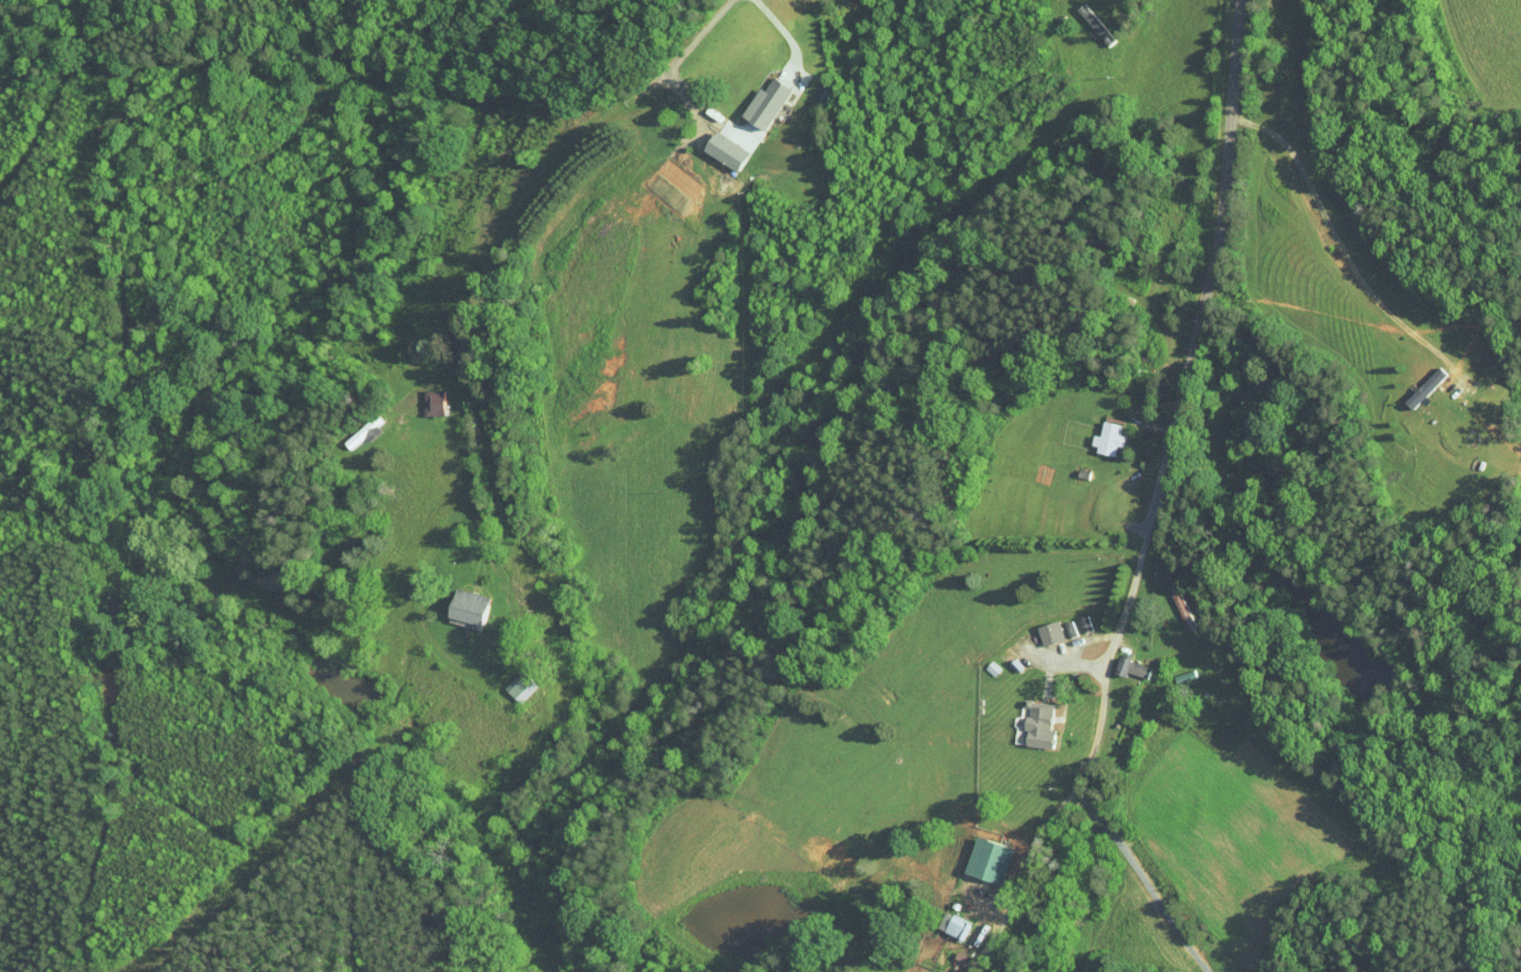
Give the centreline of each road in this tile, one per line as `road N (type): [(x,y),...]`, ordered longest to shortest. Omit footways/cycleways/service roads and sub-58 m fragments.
road 1 (residential): [(974,971),(1037,843),(1097,749),(1221,220),(1242,0)]
road 2 (track): [(731,0),(549,179),(492,271),(459,361),(472,467),(464,533),(482,584)]

